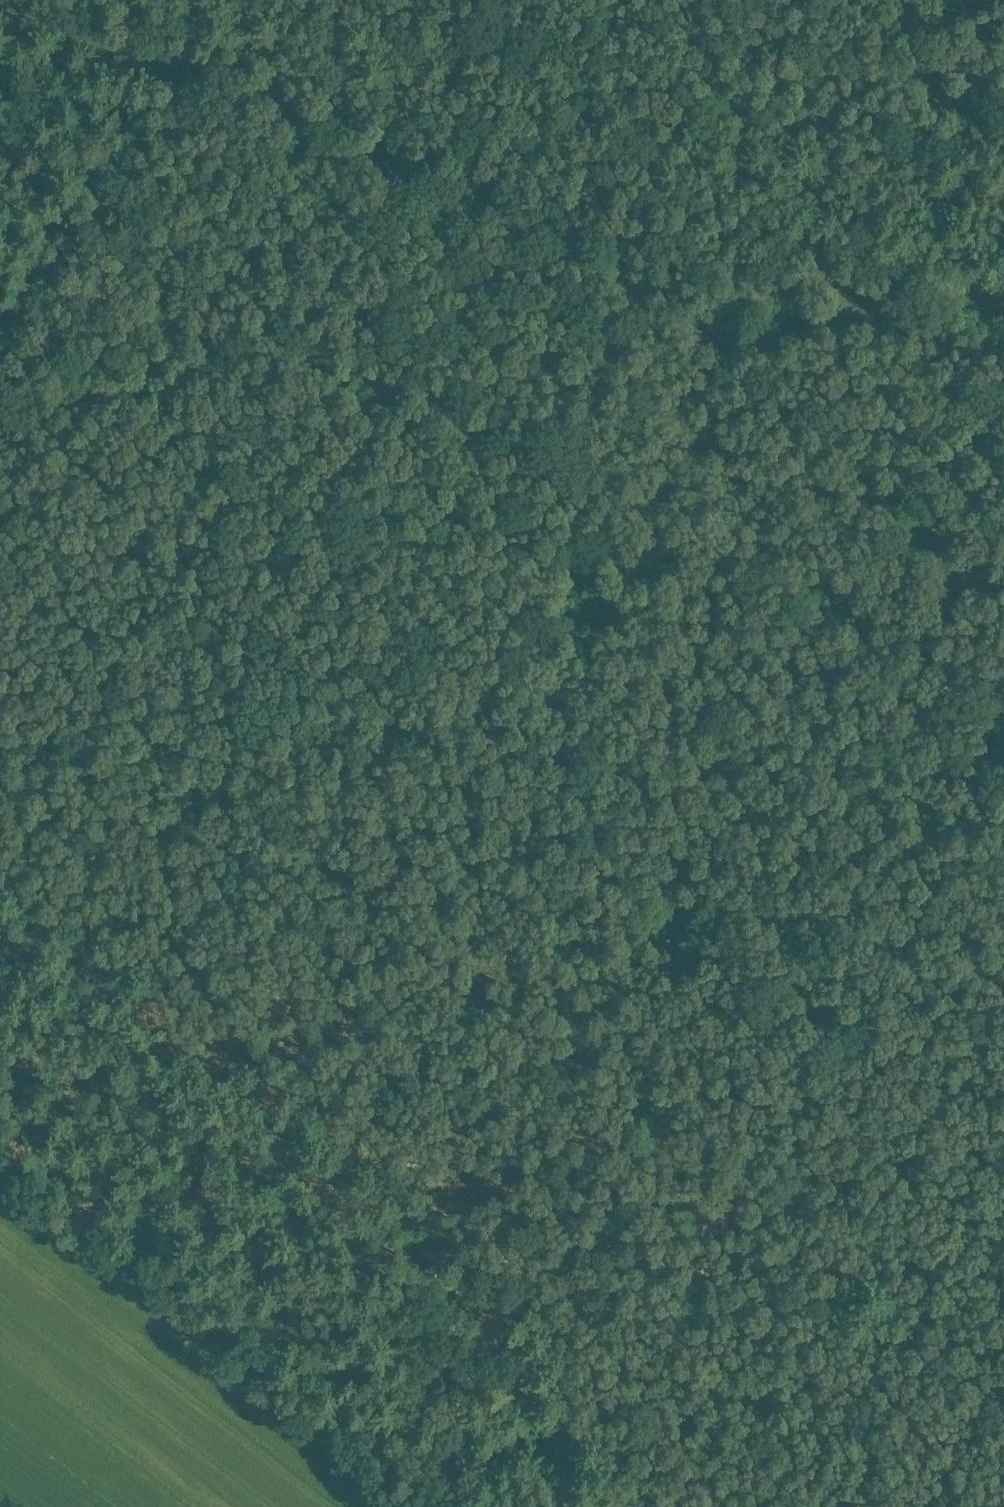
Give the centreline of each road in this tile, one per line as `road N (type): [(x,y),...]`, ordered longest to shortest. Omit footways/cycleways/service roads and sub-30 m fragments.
road 1 (track): [(1003,316),(831,293),(719,326),(387,138),(4,0)]
road 2 (track): [(468,0),(387,138)]

